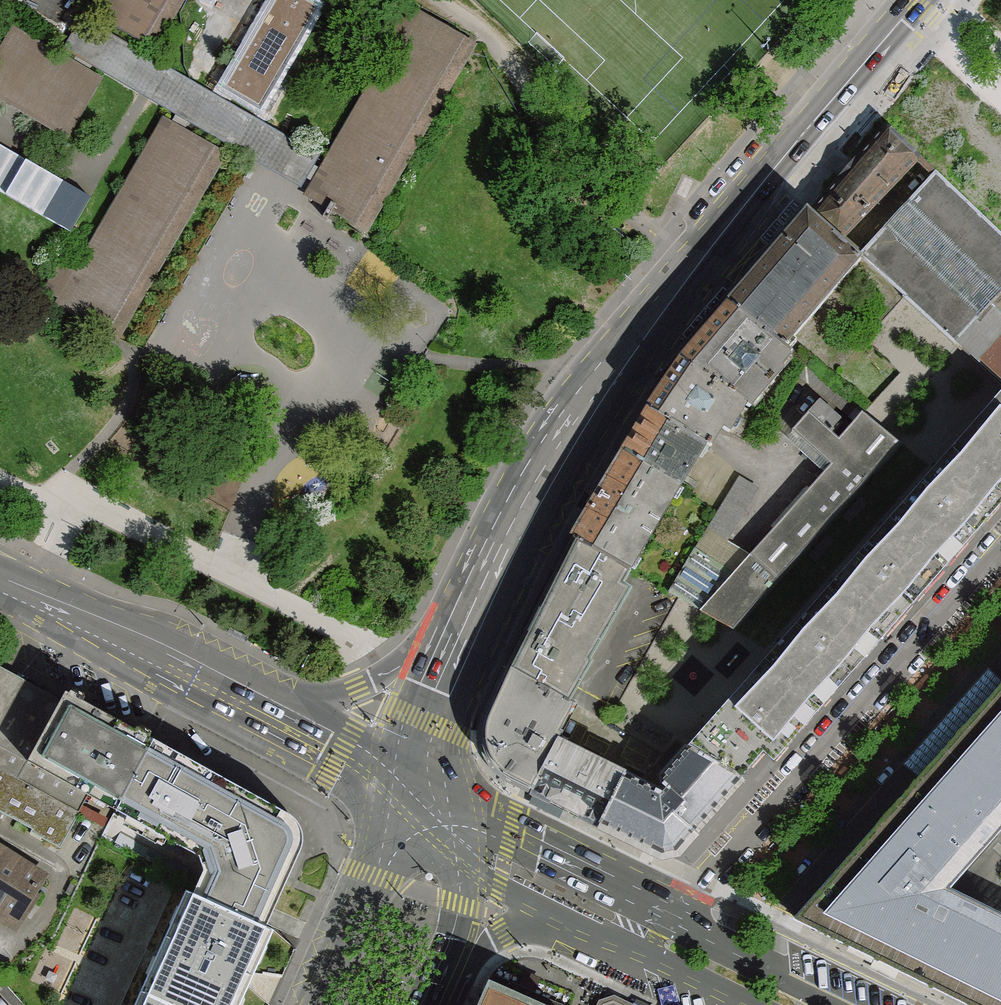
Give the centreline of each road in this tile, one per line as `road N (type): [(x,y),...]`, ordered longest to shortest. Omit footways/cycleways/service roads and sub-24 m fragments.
road 1 (primary): [(918,0),(579,414),(482,592)]
road 2 (secondary): [(846,1004),(671,906),(461,810)]
road 3 (tertiary): [(233,694),(0,577)]
road 4 (primary): [(398,783),(373,876),(315,1004)]
road 5 (secondary): [(446,640),(358,689),(233,694)]
road 6 (primary): [(461,810),(456,740),(482,592)]
road 7 (secondary): [(570,921),(744,1004)]
road 8 (tertiary): [(398,783),(233,694)]
road 9 (primary): [(446,640),(398,783)]
road 10 (secondary): [(441,982),(504,932),(570,921)]
road 11 (primary): [(441,982),(464,856)]
road 12 (secondary): [(464,856),(570,921)]

